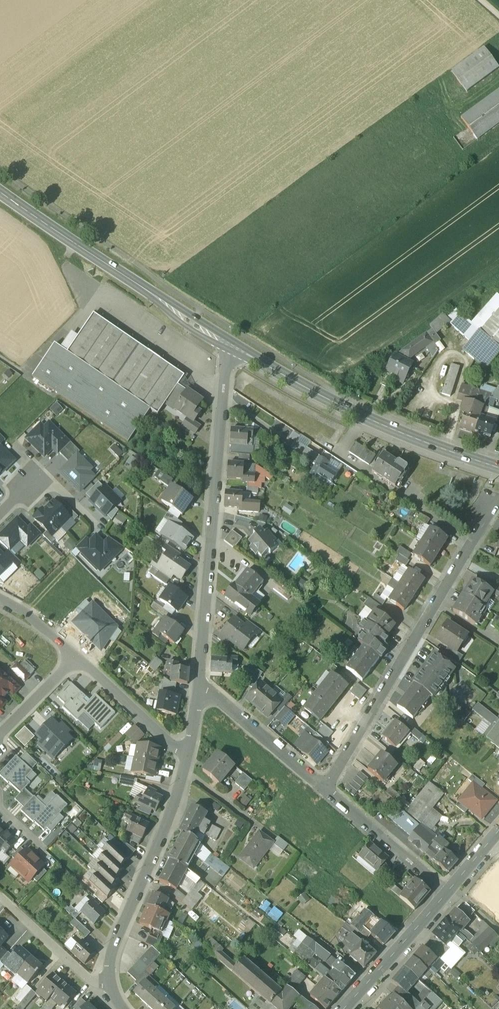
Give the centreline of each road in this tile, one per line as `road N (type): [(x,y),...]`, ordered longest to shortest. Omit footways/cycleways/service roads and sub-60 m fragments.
road 1 (residential): [(197,689),(234,347)]
road 2 (residential): [(327,788),(491,504)]
road 3 (secondary): [(498,470),(378,425),(234,347)]
road 4 (secondary): [(234,347),(0,194)]
road 5 (residential): [(125,1008),(114,996),(111,966),(188,755)]
road 6 (residential): [(197,689),(217,695),(327,788)]
road 7 (residential): [(327,788),(447,891)]
road 8 (tertiary): [(447,891),(343,1008)]
road 9 (residential): [(188,755),(76,656)]

